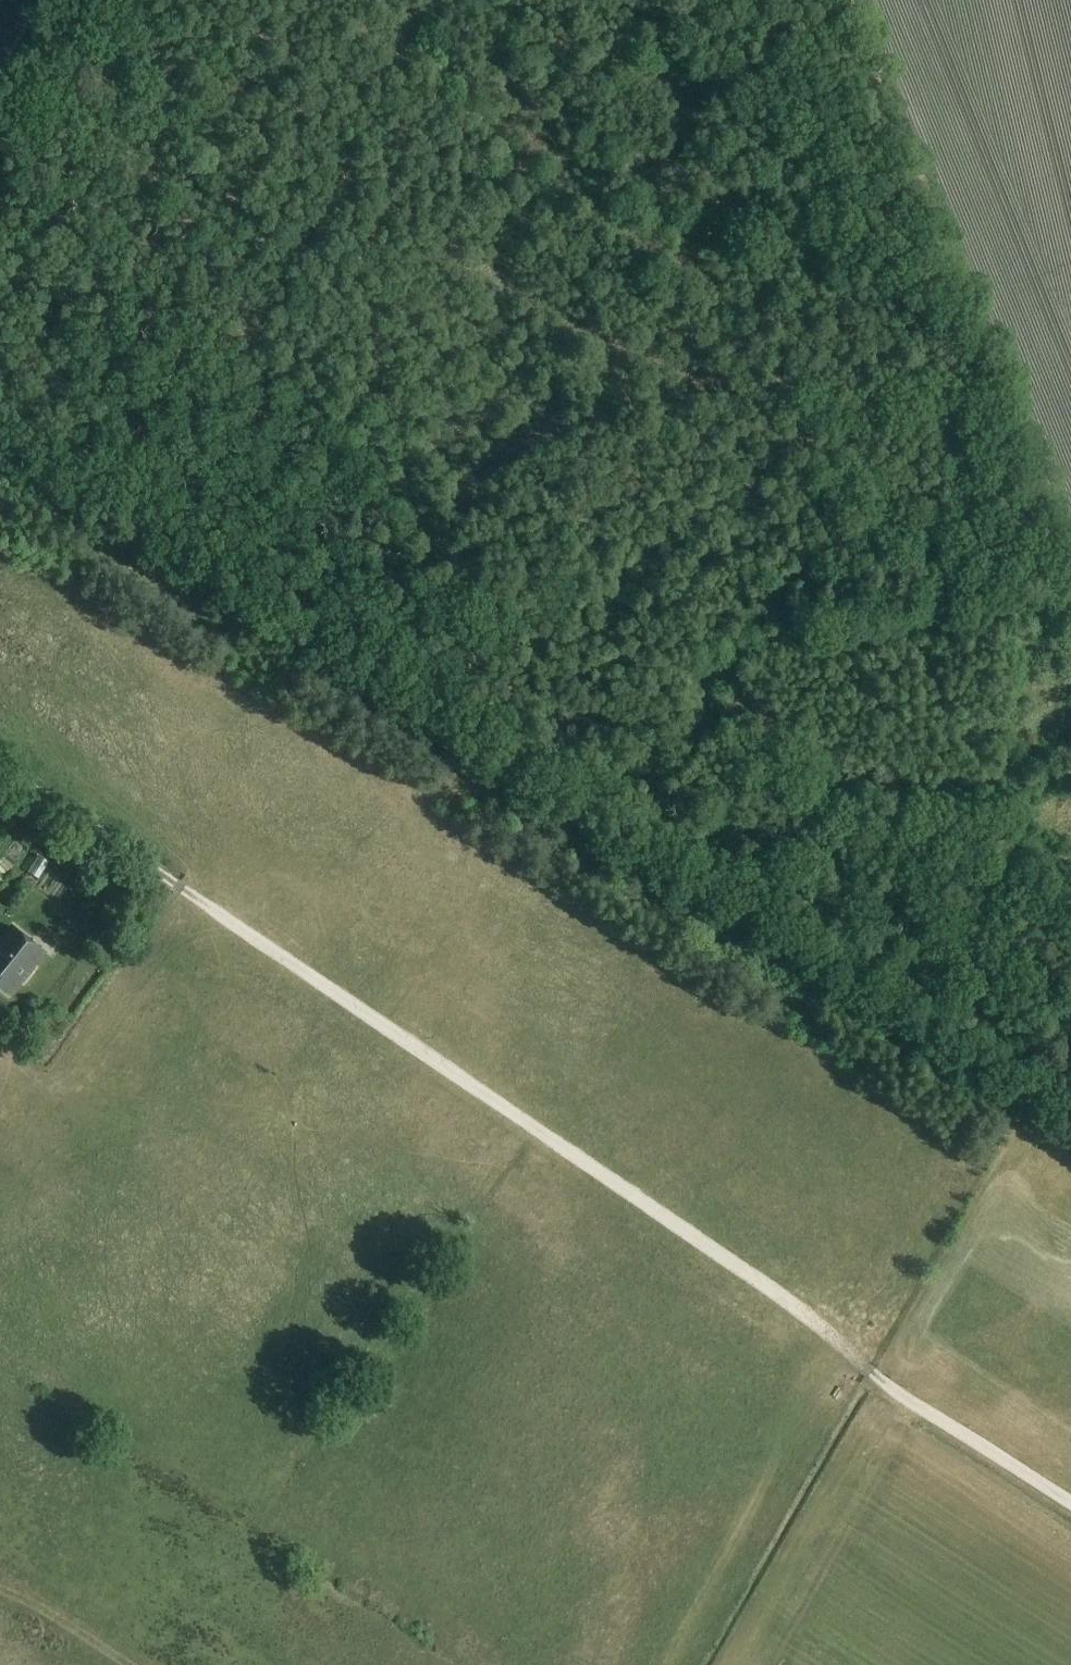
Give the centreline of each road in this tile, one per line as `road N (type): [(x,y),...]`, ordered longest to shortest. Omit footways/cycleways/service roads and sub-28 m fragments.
road 1 (track): [(0,770),(816,1321),(867,1371),(1070,1501)]

